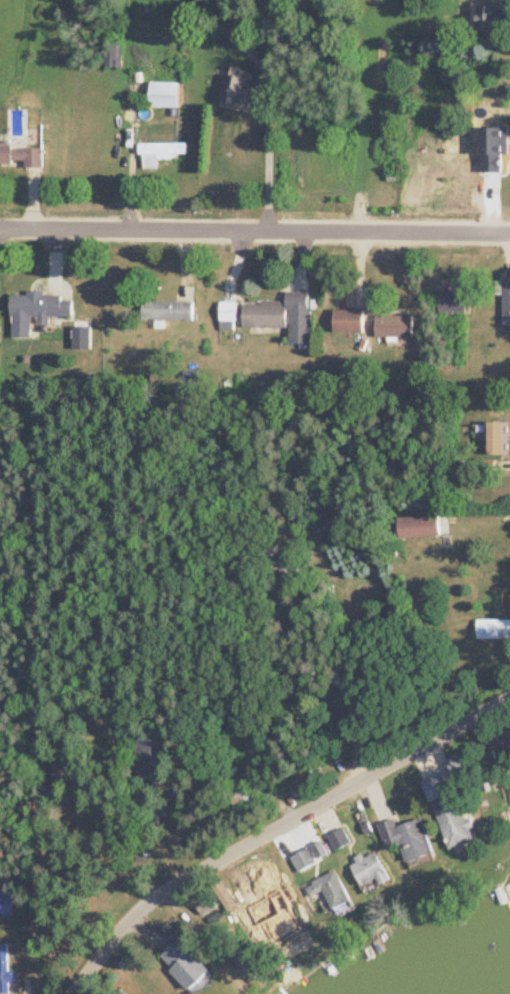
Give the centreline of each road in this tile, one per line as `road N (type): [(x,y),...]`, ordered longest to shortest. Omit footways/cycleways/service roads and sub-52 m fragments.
road 1 (residential): [(77,993),(158,896),(509,700)]
road 2 (residential): [(509,235),(0,227)]

